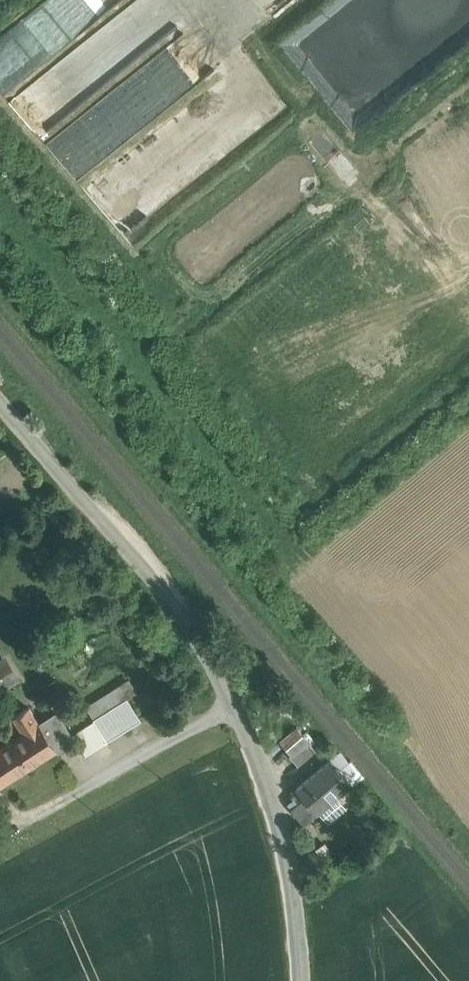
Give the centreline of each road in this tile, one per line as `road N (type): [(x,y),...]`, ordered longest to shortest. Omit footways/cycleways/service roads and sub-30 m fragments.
road 1 (residential): [(276,814),(222,679),(143,568),(0,402)]
road 2 (unclassified): [(299,980),(296,912),(276,814)]

